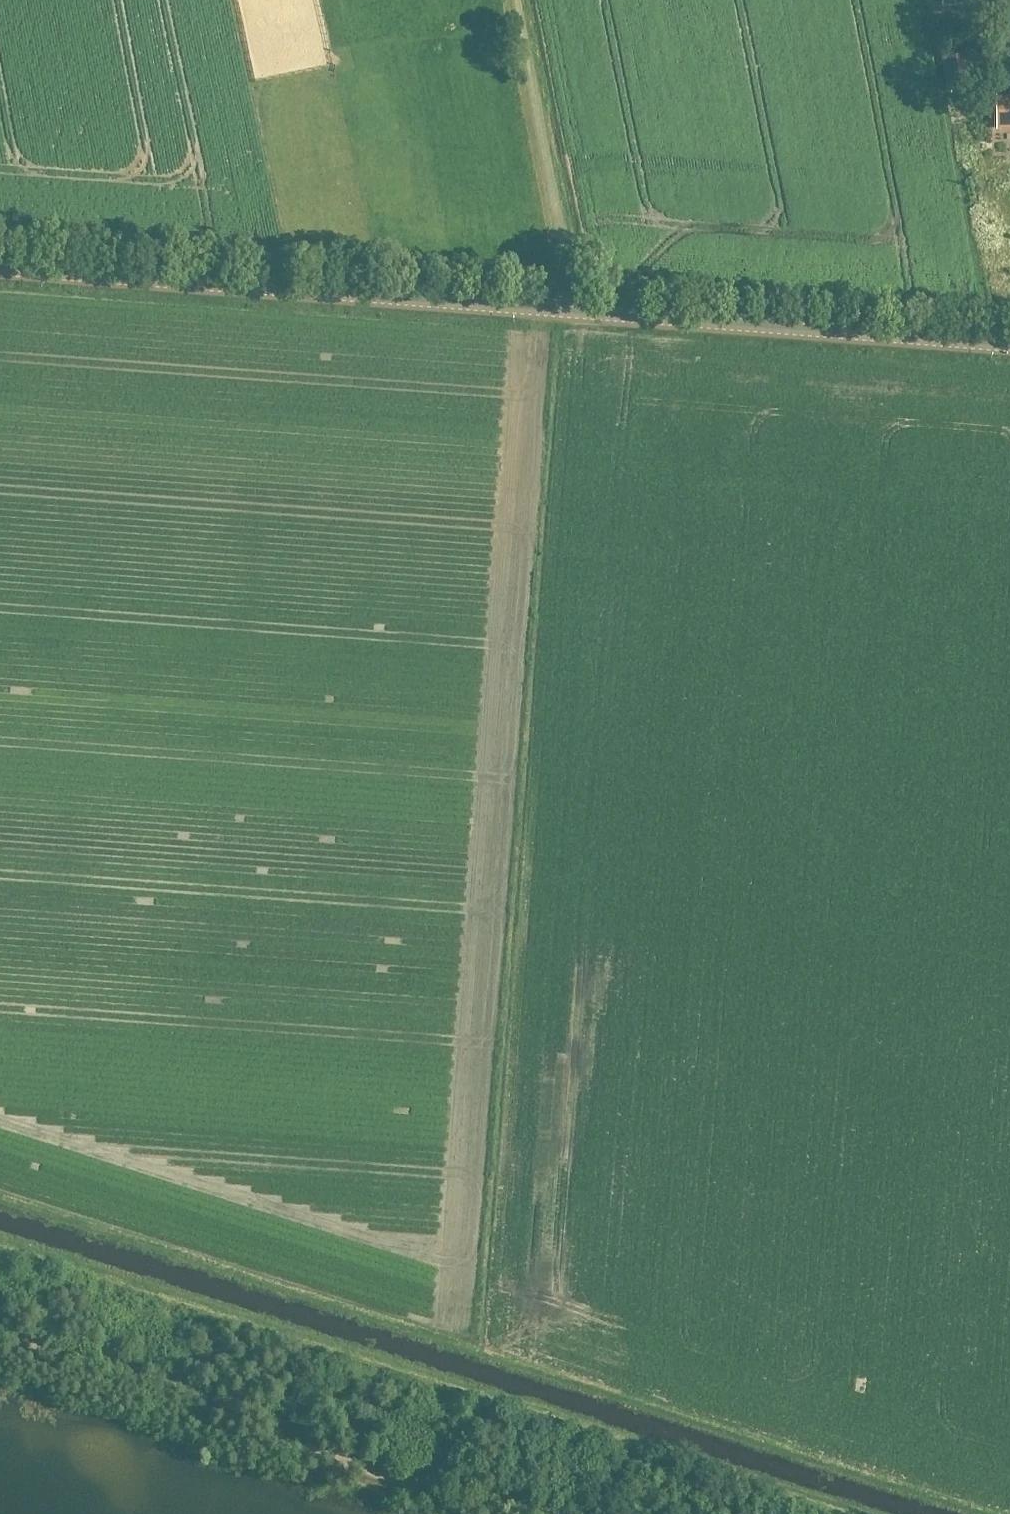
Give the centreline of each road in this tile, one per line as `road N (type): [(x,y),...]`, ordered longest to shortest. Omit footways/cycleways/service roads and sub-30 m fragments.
road 1 (unclassified): [(1009,349),(0,271)]

